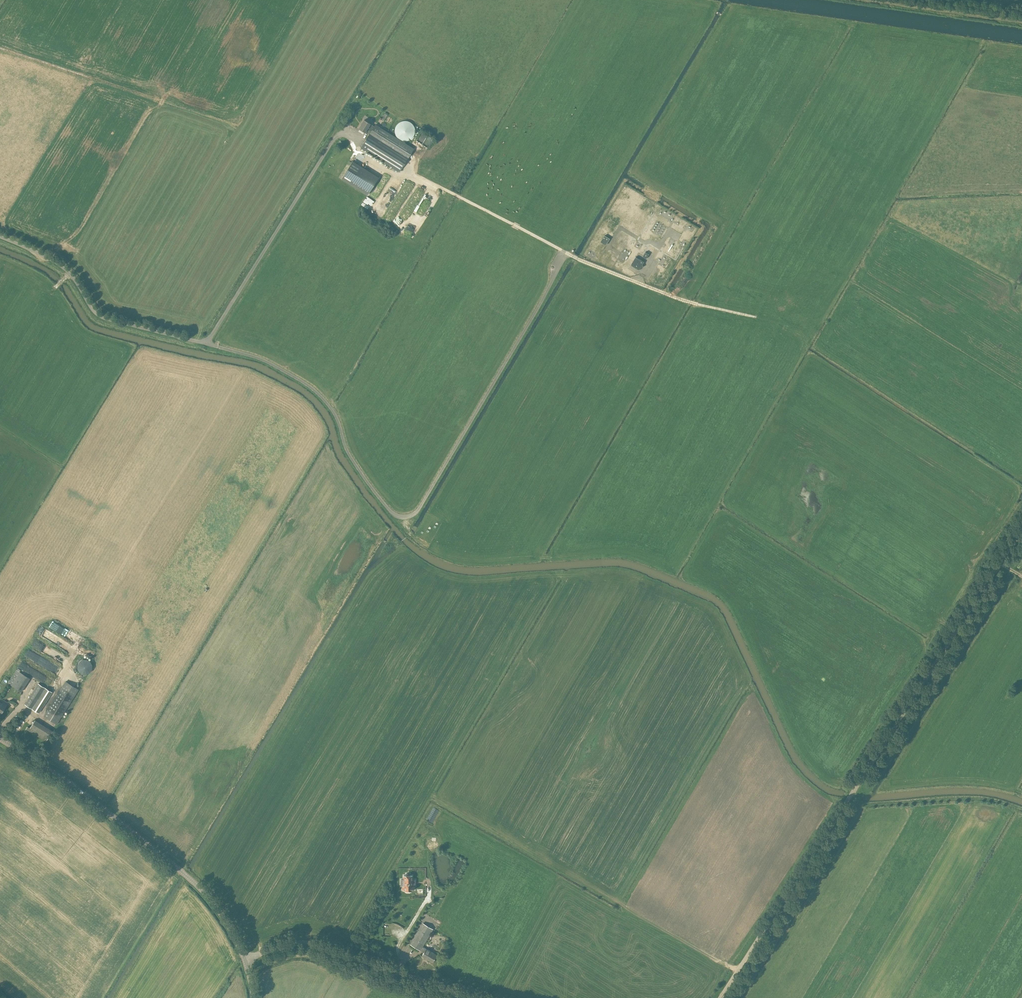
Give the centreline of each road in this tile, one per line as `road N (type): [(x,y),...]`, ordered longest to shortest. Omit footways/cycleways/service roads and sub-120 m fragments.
road 1 (unclassified): [(718,997),(1021,529)]
road 2 (unclassified): [(0,238),(61,263),(101,317),(205,342),(340,135)]
road 3 (tertiary): [(0,739),(193,881),(246,960)]
road 4 (unclassified): [(246,960),(316,943),(473,997)]

